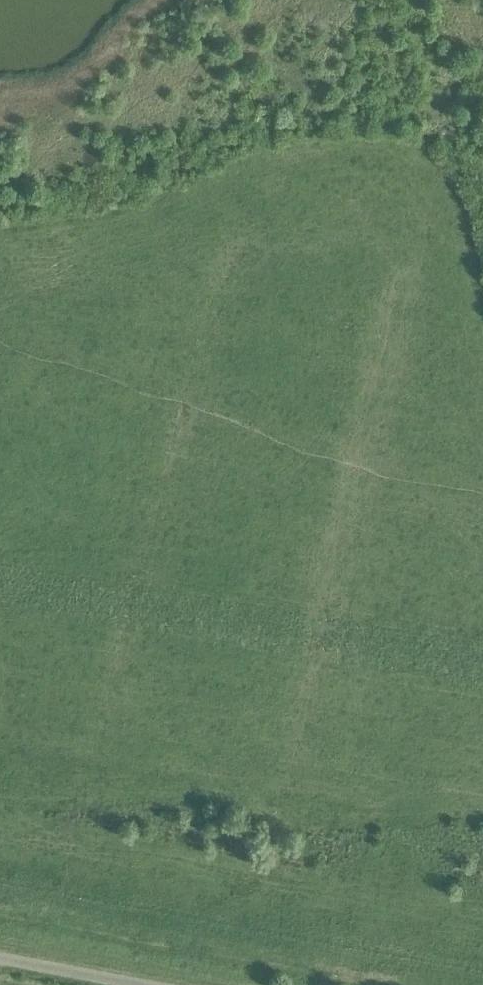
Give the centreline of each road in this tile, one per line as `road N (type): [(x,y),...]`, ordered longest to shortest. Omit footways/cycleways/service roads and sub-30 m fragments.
road 1 (unclassified): [(137,984),(0,959)]

